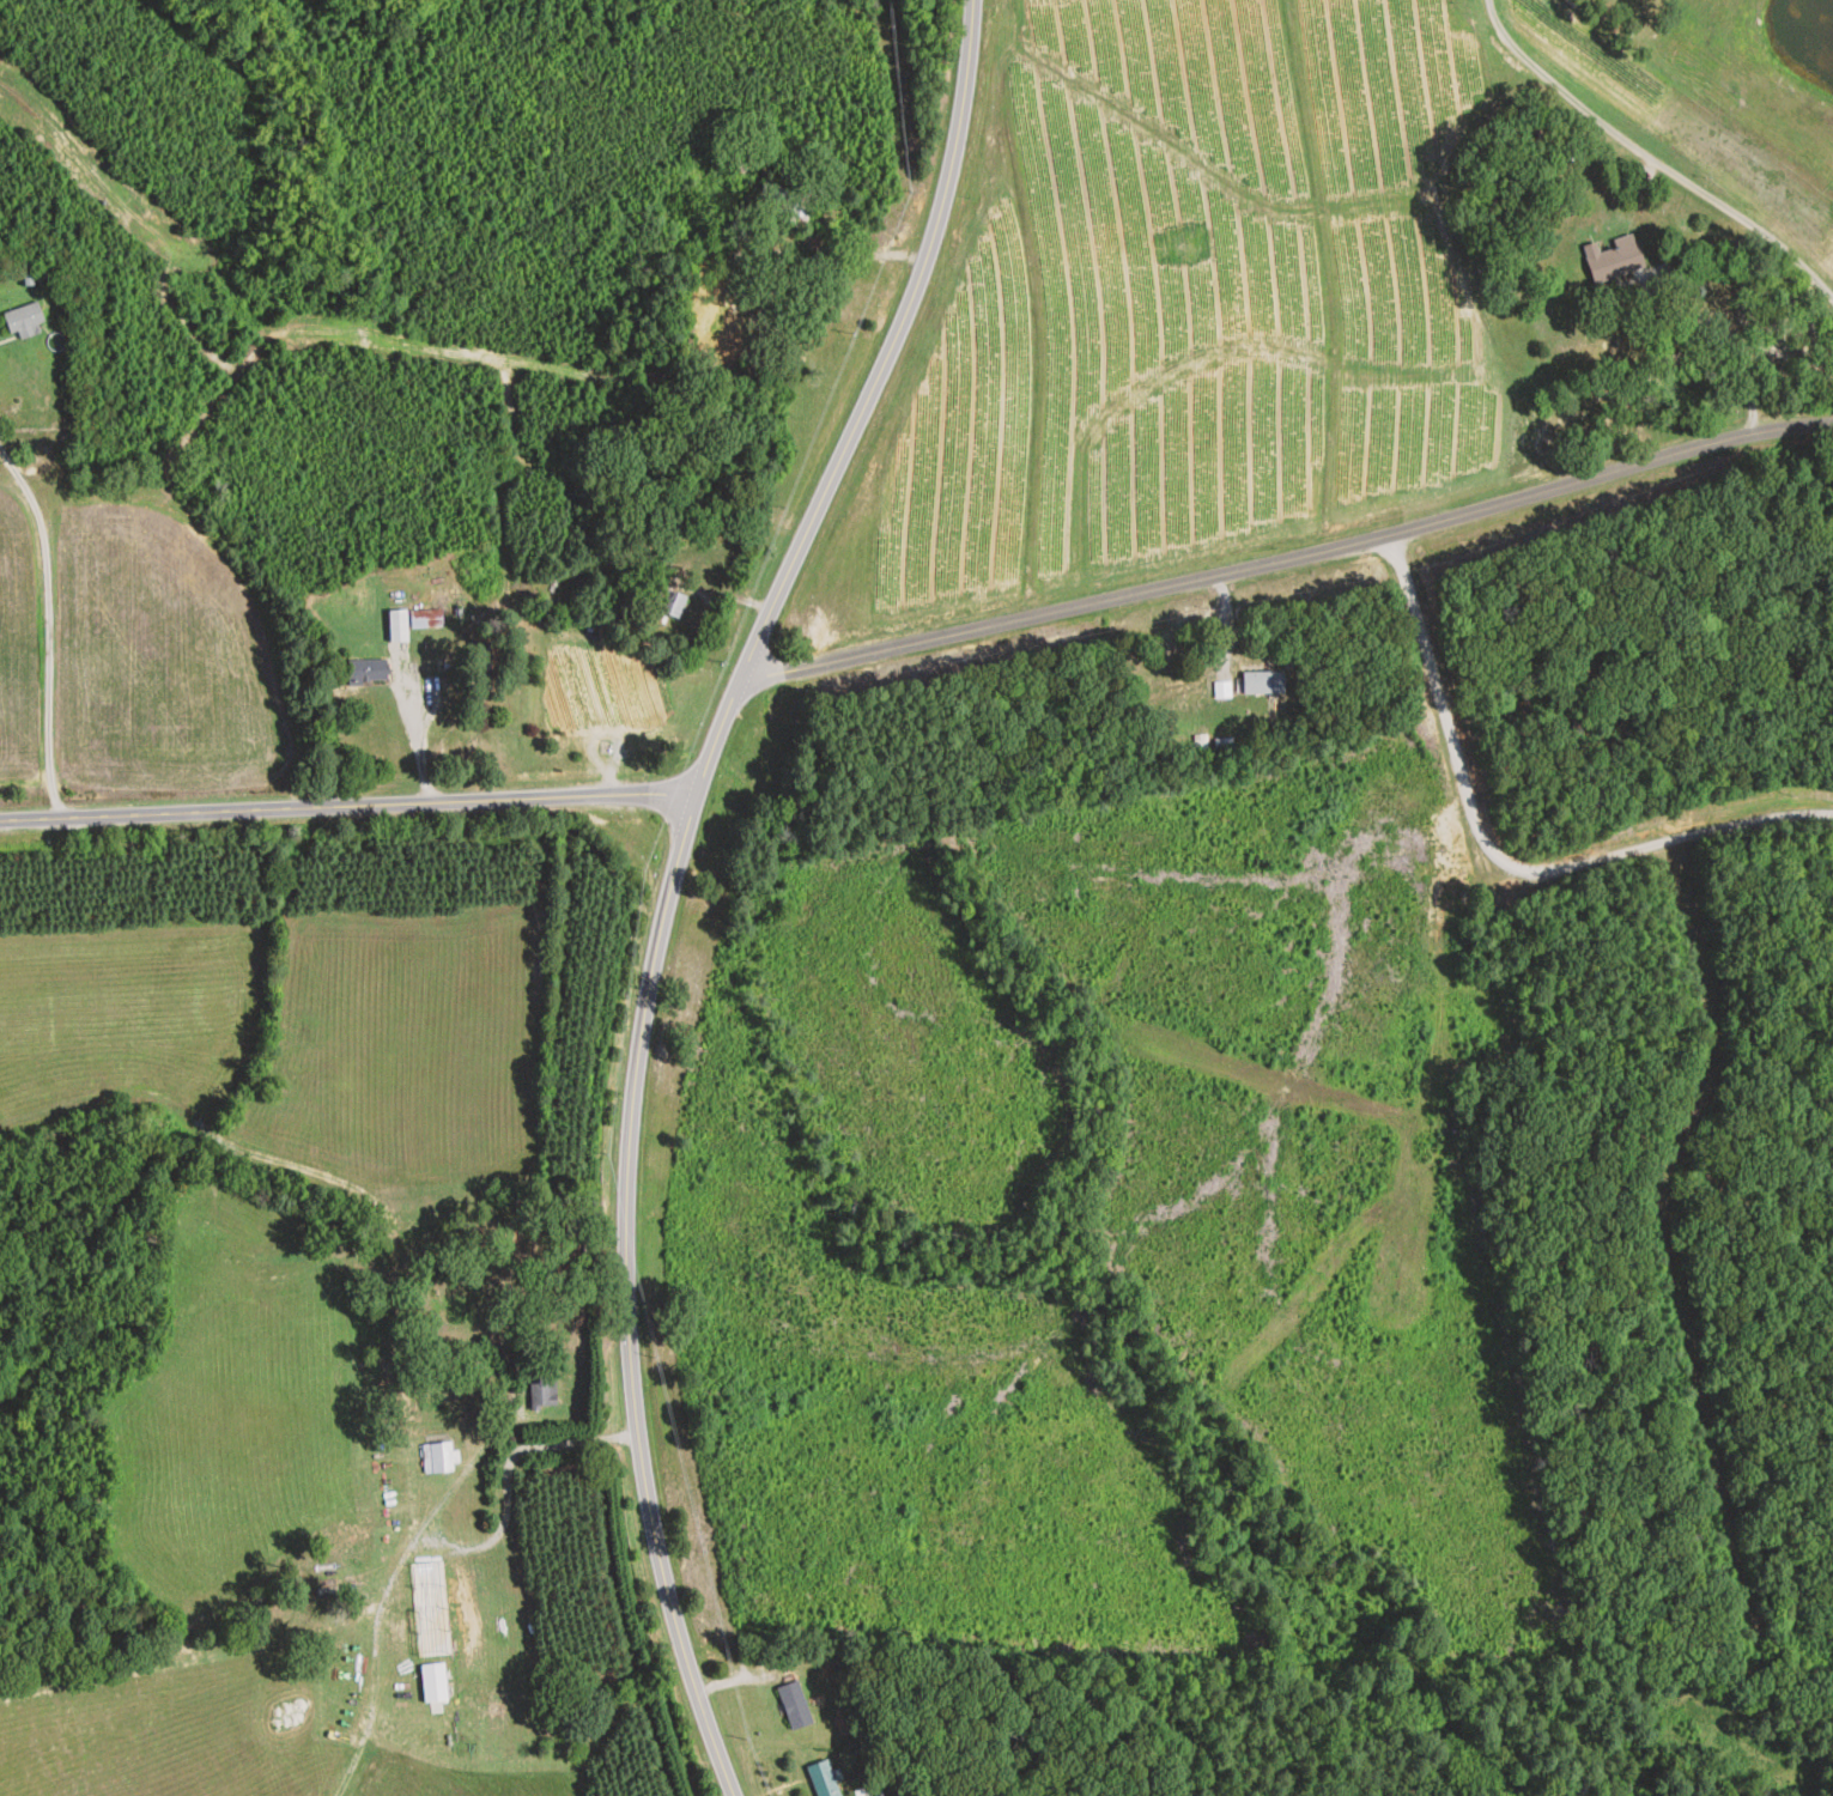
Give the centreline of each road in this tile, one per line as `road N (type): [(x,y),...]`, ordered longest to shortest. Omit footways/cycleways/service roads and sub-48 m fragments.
road 1 (secondary): [(757,1795),(685,1591),(658,1452),(637,1184),(644,1019),(697,796),(927,266),(964,104),(973,0)]
road 2 (tertiary): [(739,686),(1392,536),(1719,444),(1832,426)]
road 3 (tertiary): [(697,796),(0,820)]
road 4 (residential): [(1392,536),(1479,823),(1507,864),(1560,872),(1748,824),(1832,817)]

